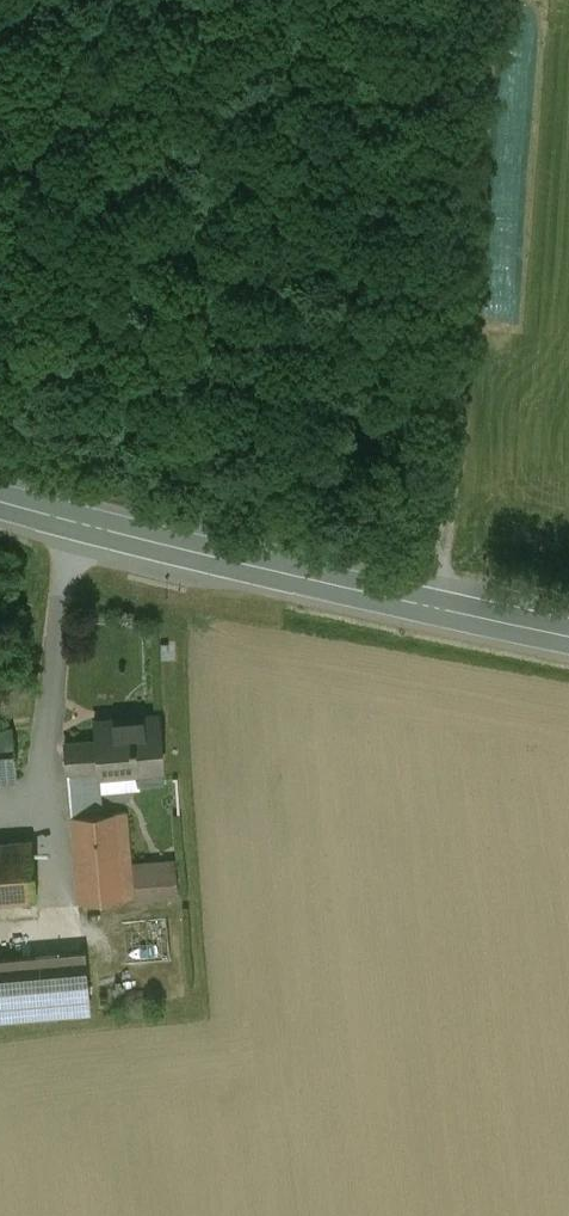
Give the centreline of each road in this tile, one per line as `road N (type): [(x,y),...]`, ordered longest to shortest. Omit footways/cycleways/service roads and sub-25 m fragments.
road 1 (track): [(432,629),(455,452),(468,77),(481,0)]
road 2 (secondary): [(0,501),(568,636)]

